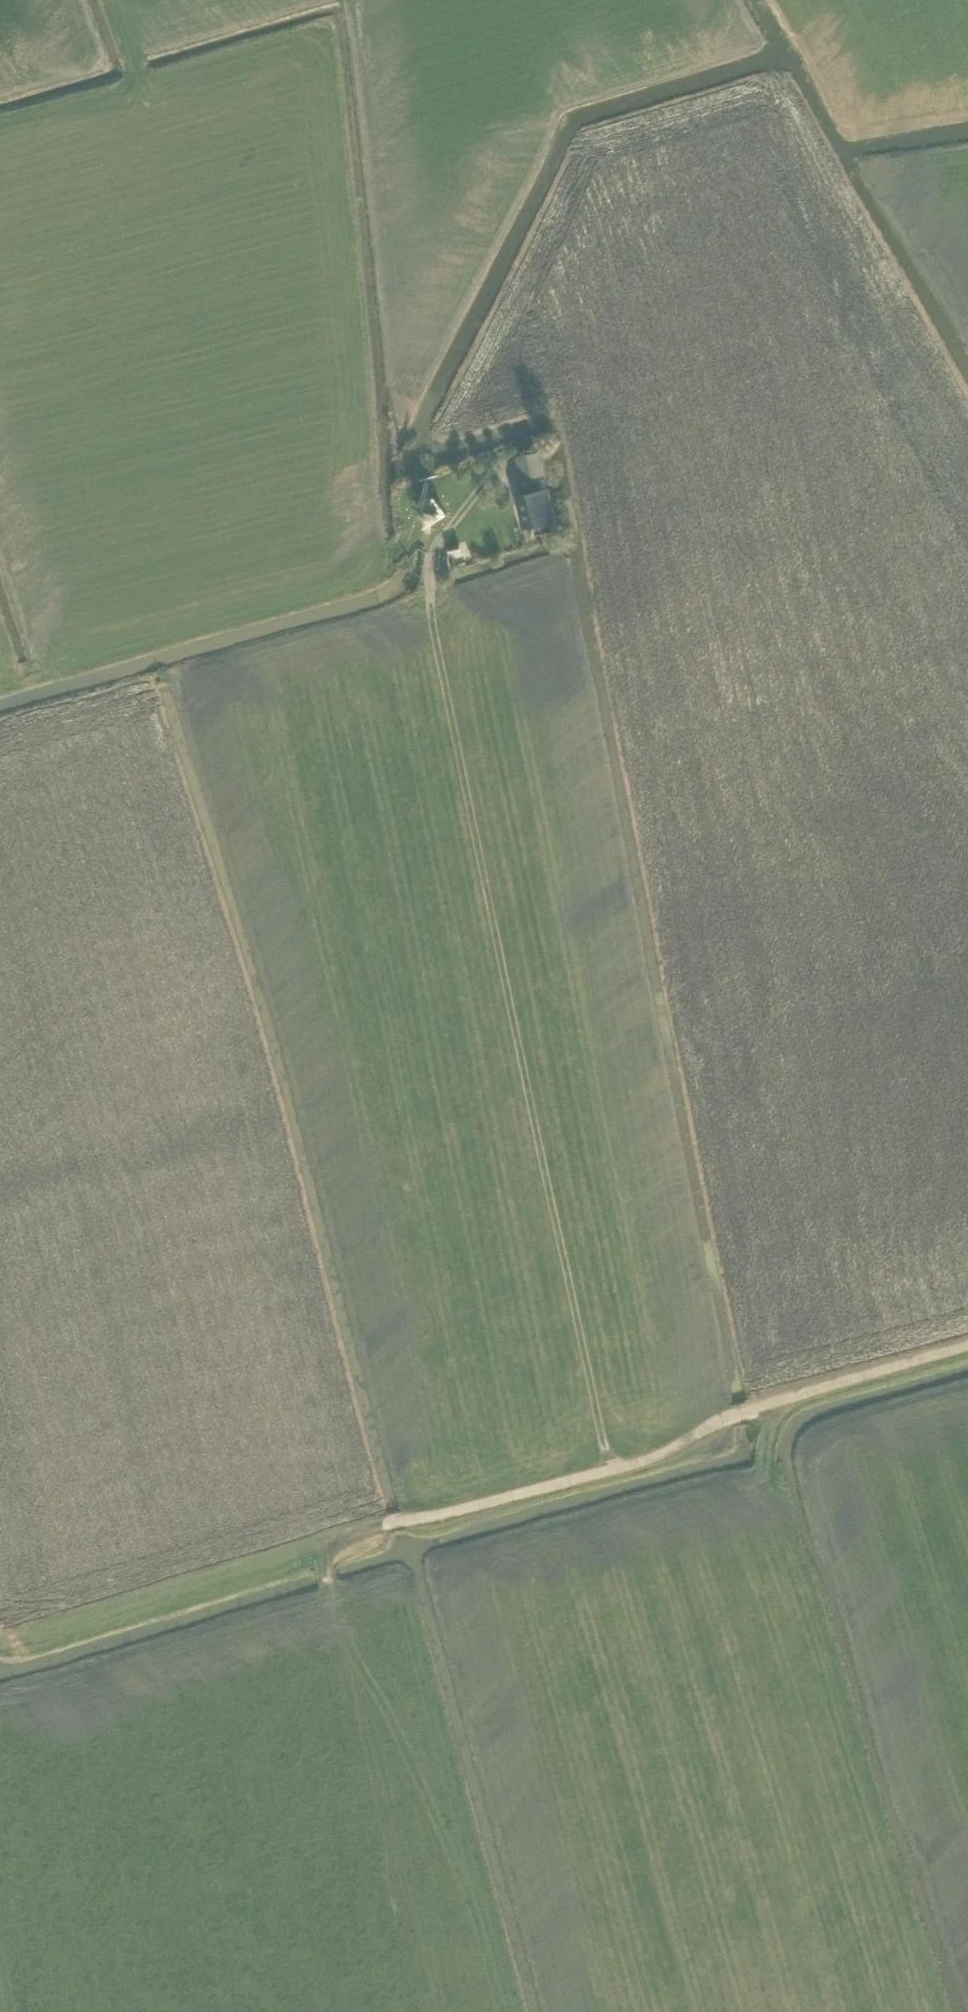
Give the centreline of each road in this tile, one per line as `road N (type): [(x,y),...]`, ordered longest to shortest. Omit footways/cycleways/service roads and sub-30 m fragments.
road 1 (track): [(477,497),(438,552),(430,593),(609,1470)]
road 2 (unclassified): [(393,1524),(657,1460),(721,1421),(967,1350)]

